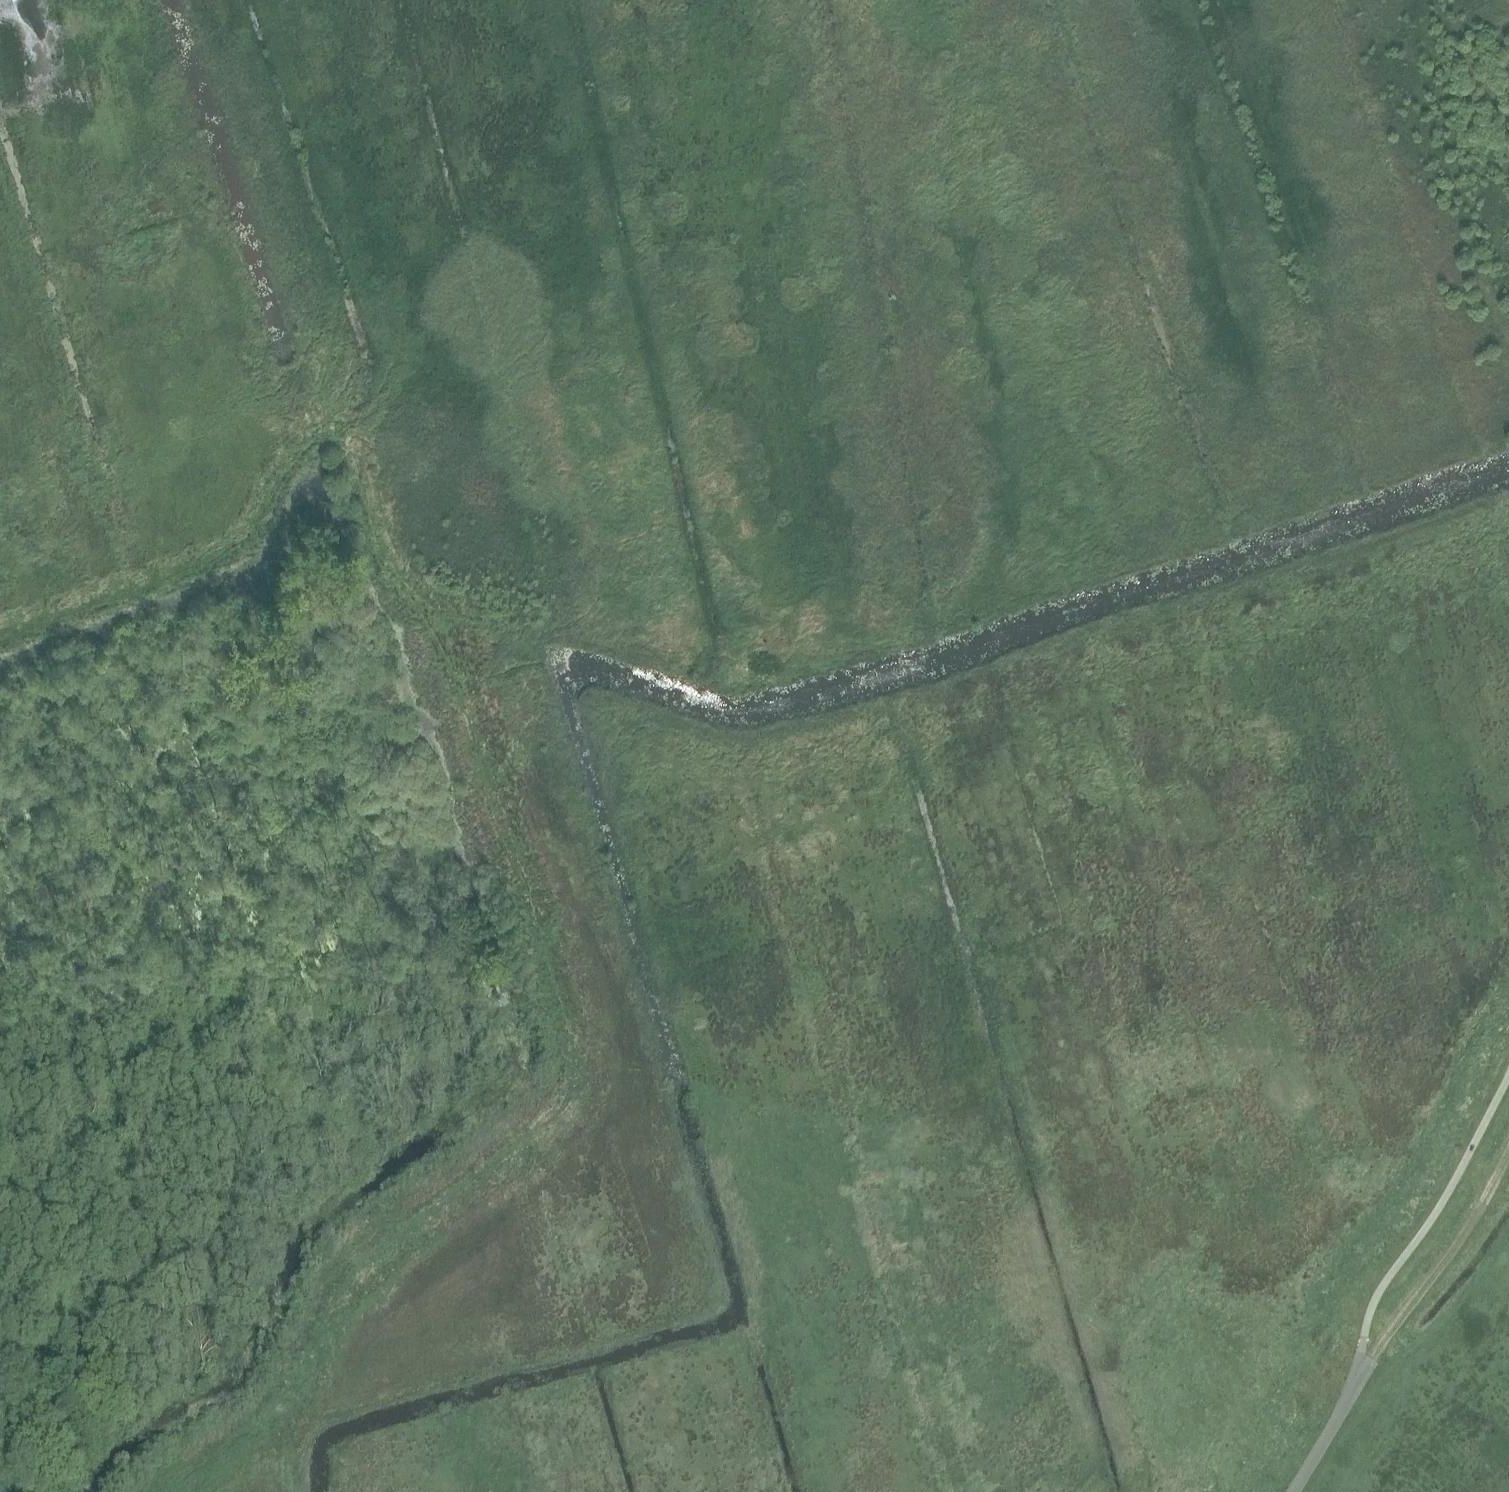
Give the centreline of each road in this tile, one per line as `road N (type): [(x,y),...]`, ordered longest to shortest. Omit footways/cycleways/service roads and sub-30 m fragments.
road 1 (track): [(1358,1377),(1467,1236),(1508,1157)]

